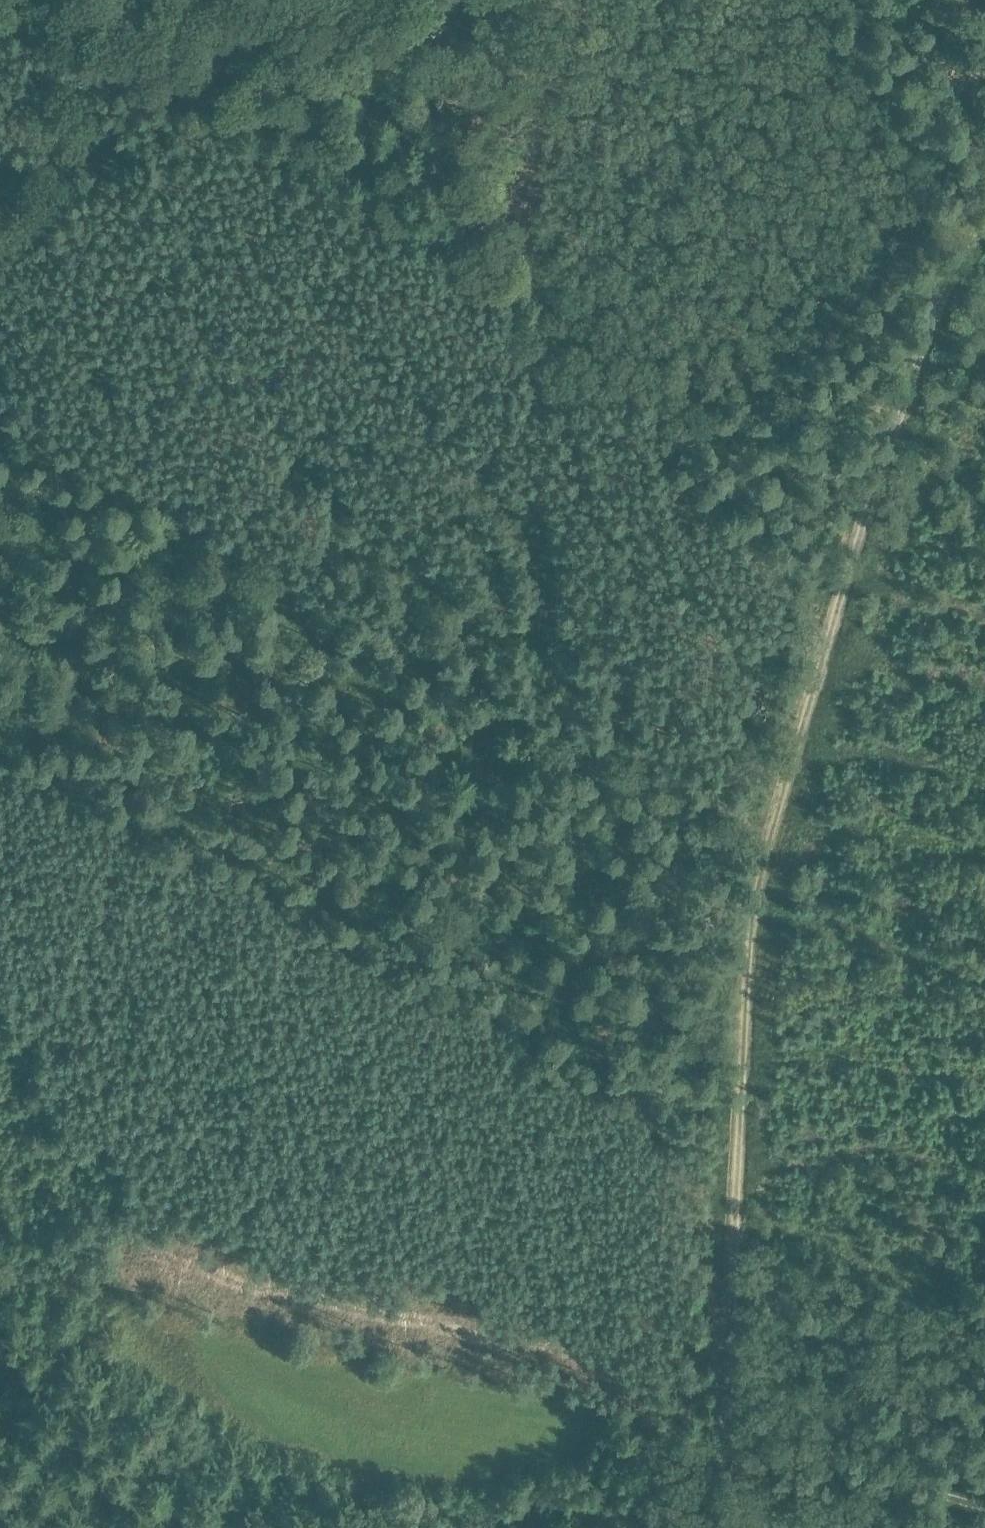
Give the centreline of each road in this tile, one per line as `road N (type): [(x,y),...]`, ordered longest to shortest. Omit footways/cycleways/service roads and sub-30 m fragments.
road 1 (track): [(984,228),(930,322),(881,460),(760,873),(742,1076),(721,1527)]

